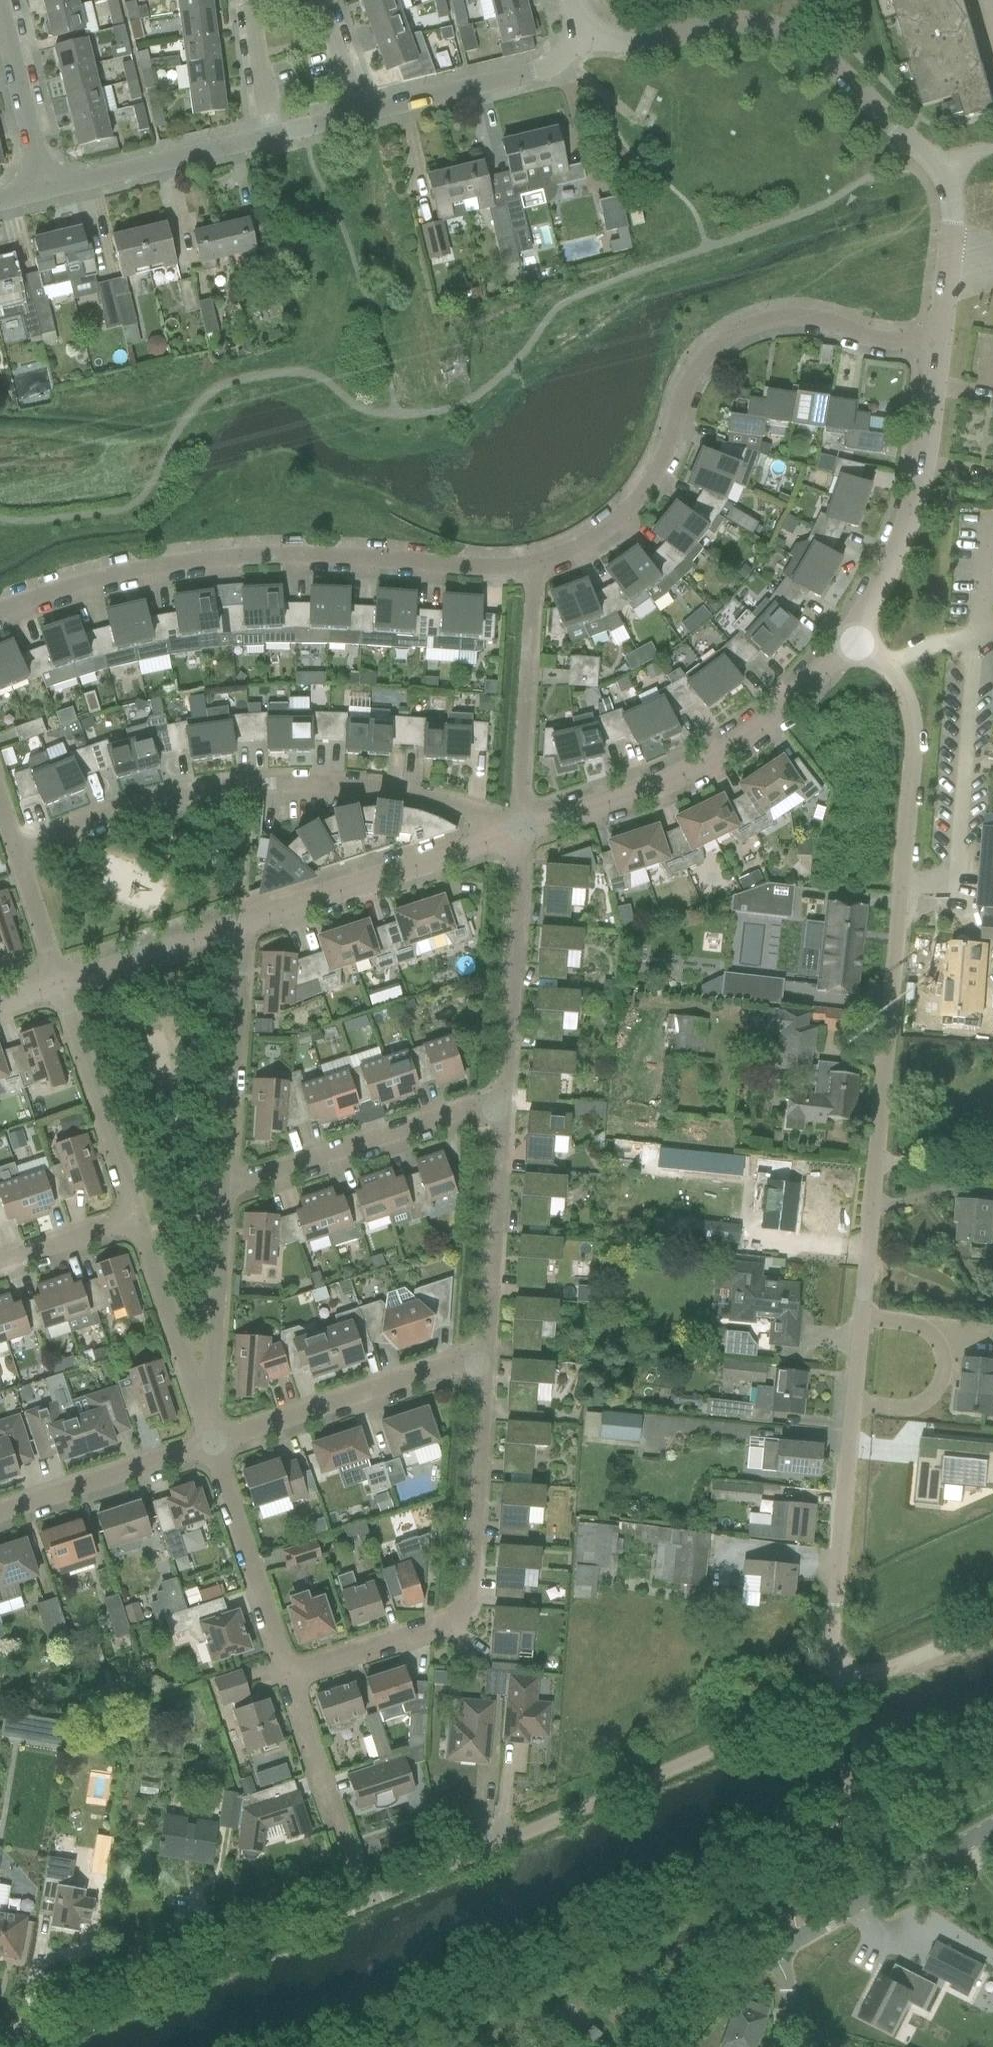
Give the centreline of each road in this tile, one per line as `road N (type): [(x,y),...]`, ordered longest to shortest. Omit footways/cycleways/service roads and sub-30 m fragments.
road 1 (residential): [(13,2046),(367,1902),(823,1694),(913,732),(905,696),(881,660),(850,638)]
road 2 (residential): [(0,615),(178,563),(306,557),(535,569)]
road 3 (residential): [(535,569),(631,509),(662,465),(689,382),(742,329),(778,320),(939,344)]
road 4 (residential): [(16,853),(102,818),(241,786),(413,796),(522,829)]
road 5 (residential): [(288,1667),(454,1619),(467,1598),(483,1359)]
road 6 (unclassified): [(575,35),(639,45),(726,23),(786,32),(884,110),(941,169)]
road 7 (residential): [(522,829),(684,776),(801,695),(850,638)]
road 8 (residential): [(850,638),(912,513),(939,344)]
road 9 (residential): [(236,928),(522,829)]
road 10 (residential): [(221,1187),(499,1104)]
road 11 (residential): [(213,1448),(483,1359)]
road 12 (residential): [(499,1104),(522,829)]
road 13 (residential): [(522,829),(535,569)]
road 14 (residential): [(221,1187),(236,928)]
road 15 (residential): [(483,1359),(499,1104)]
road 16 (residential): [(136,1218),(58,986)]
road 17 (unclassified): [(355,114),(531,74),(561,59),(575,35)]
road 18 (unclassified): [(46,193),(273,134)]
road 19 (residential): [(288,1667),(213,1448)]
road 20 (unclassified): [(792,1942),(992,1829)]
road 21 (residential): [(0,1516),(213,1448)]
road 22 (residential): [(199,1402),(221,1187)]
road 23 (residential): [(199,1402),(136,1218)]
road 24 (unclassified): [(46,193),(0,5)]
road 25 (residential): [(58,986),(236,928)]
road 26 (track): [(823,1694),(992,1623)]
road 27 (residential): [(939,344),(951,210),(941,169)]
road 28 (residential): [(338,1821),(288,1667)]
road 29 (unclassified): [(674,2046),(725,1986),(792,1942)]
road 30 (residential): [(0,1264),(136,1218)]
road 31 (residential): [(58,986),(16,853)]
road 32 (residential): [(250,0),(273,134)]
road 33 (residential): [(355,114),(318,0)]

